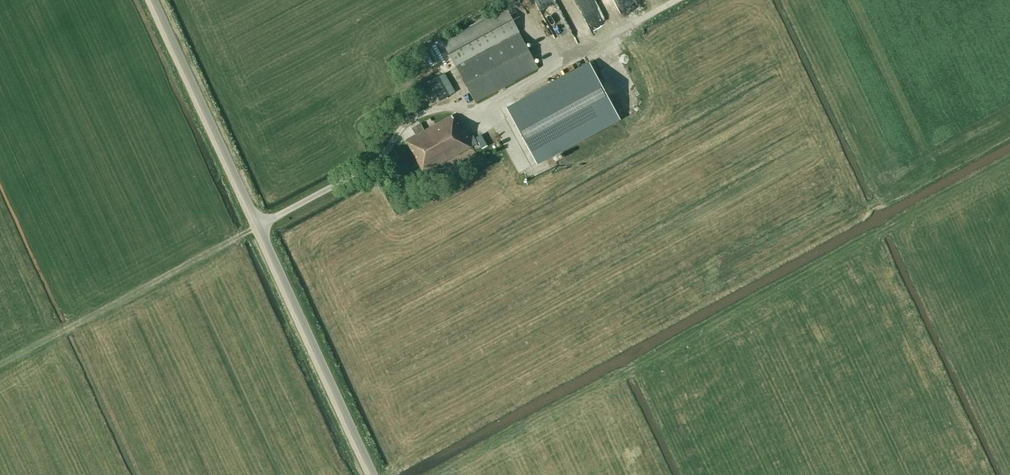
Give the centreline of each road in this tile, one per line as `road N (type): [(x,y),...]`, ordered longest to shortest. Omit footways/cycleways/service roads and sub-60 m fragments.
road 1 (unclassified): [(374,474),(151,0)]

